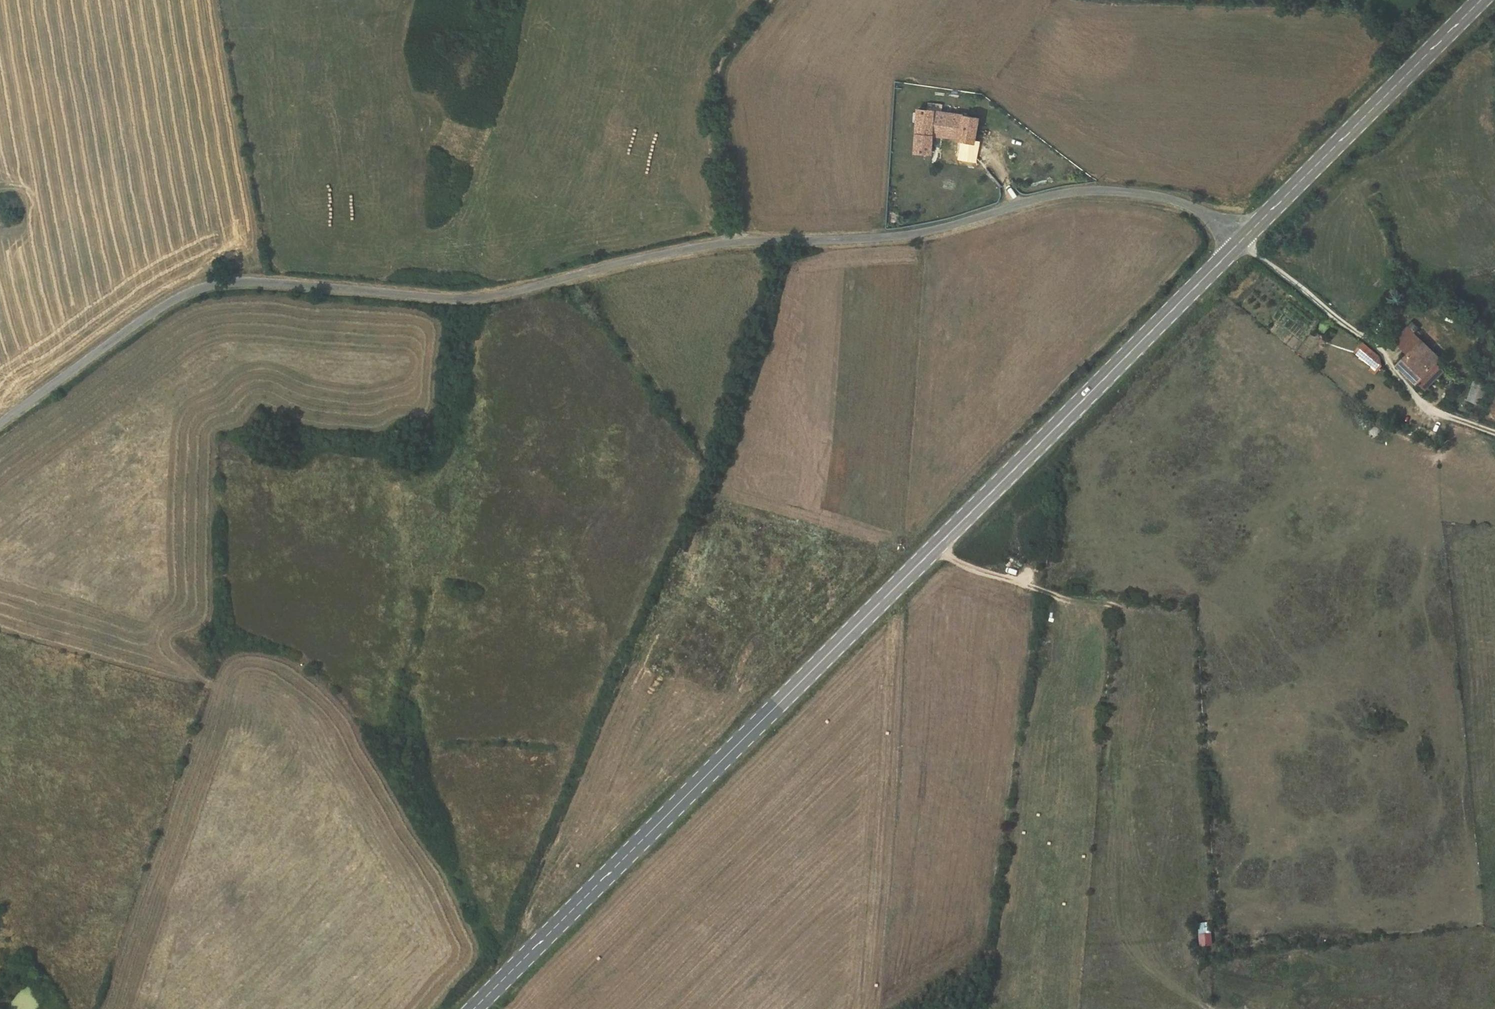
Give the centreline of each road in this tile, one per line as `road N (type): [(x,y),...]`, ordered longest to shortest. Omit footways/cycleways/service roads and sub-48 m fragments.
road 1 (unclassified): [(1239,243),(1205,212),(1163,198),(1075,191),(907,235),(680,251),(496,294),(234,283),(189,292),(0,429)]
road 2 (primary): [(472,1008),(1239,243)]
road 3 (primary): [(1239,243),(1481,0)]
road 4 (track): [(1239,243),(1382,355),(1427,408),(1494,434)]

